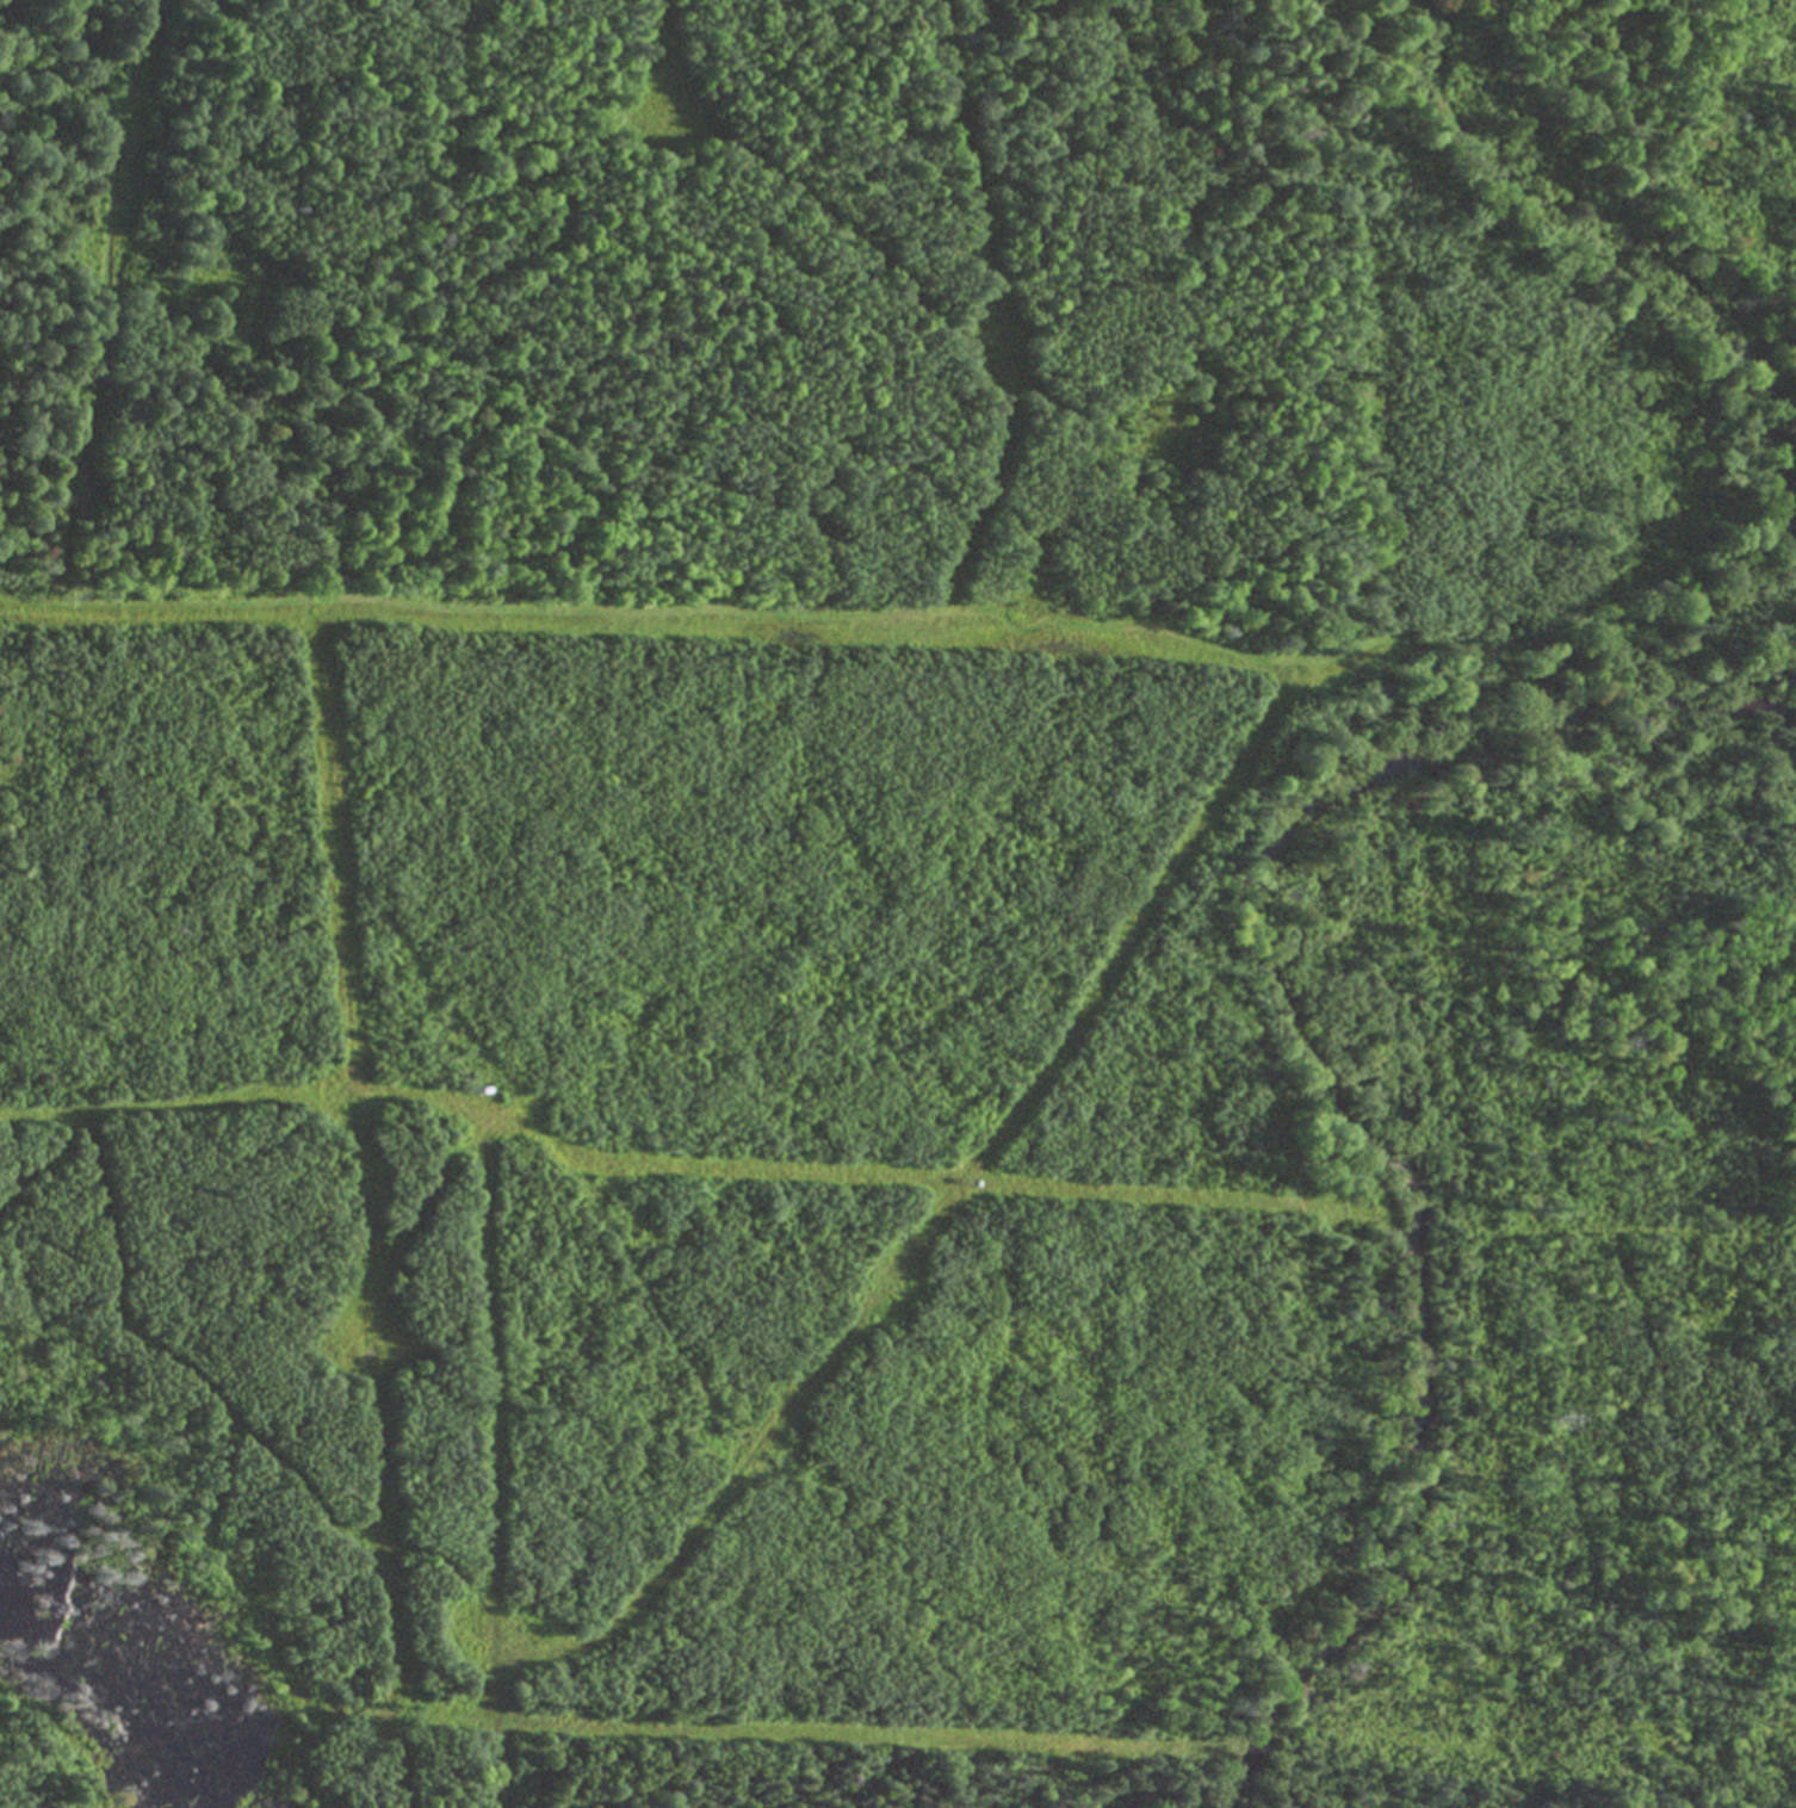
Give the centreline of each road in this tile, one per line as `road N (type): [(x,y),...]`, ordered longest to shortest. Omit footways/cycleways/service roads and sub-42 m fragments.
road 1 (track): [(649,0),(661,63),(686,105),(725,143),(860,234),(947,246),(981,273),(1009,386),(1010,428),(946,611)]
road 2 (track): [(160,0),(119,130),(78,476)]

